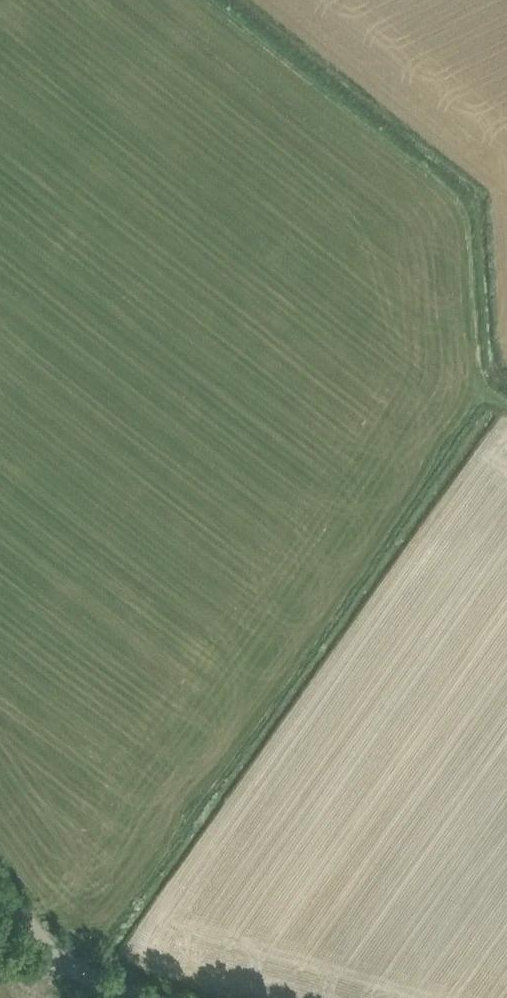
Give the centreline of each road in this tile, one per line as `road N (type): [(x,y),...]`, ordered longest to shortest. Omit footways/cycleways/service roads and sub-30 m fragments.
road 1 (unclassified): [(160,997),(58,955),(0,879)]

